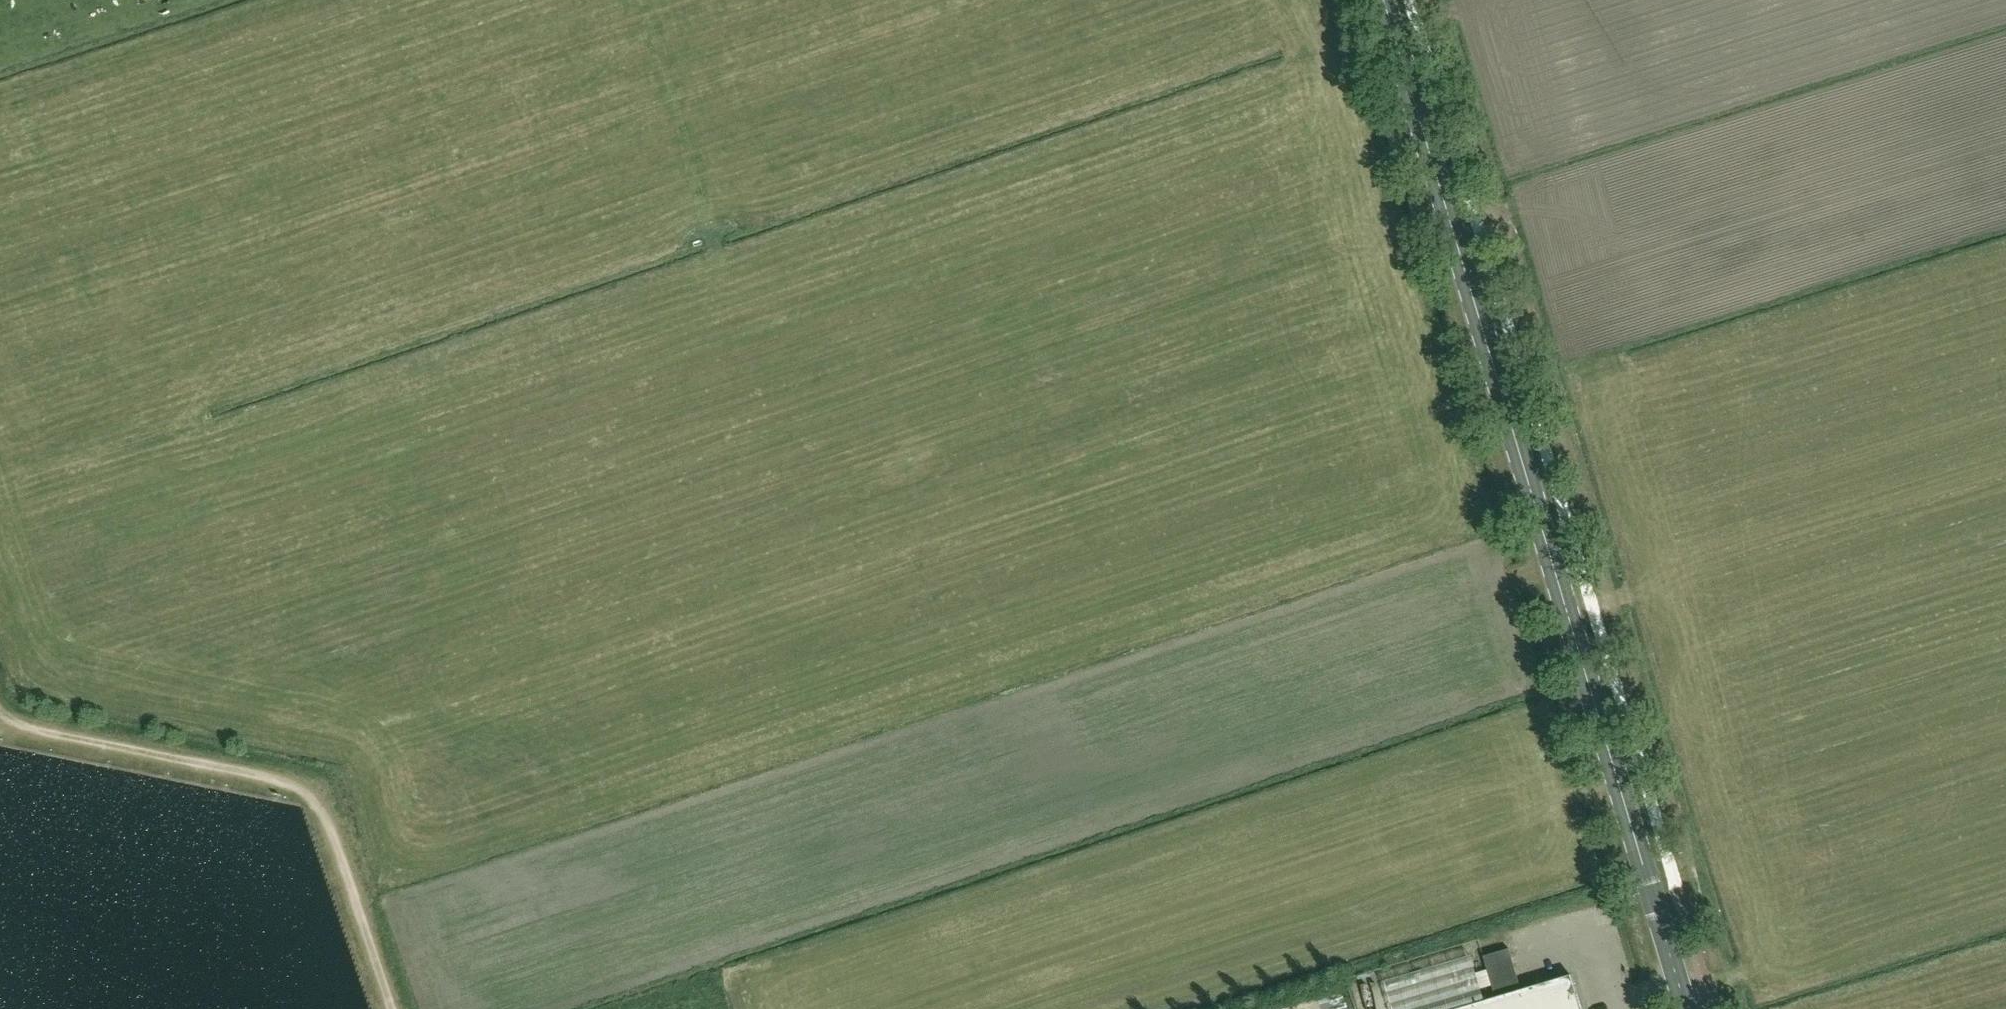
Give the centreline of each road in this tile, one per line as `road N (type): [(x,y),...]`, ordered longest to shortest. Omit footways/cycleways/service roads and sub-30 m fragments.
road 1 (secondary): [(1686,1008),(1383,0)]
road 2 (track): [(392,1008),(311,789),(0,722)]

